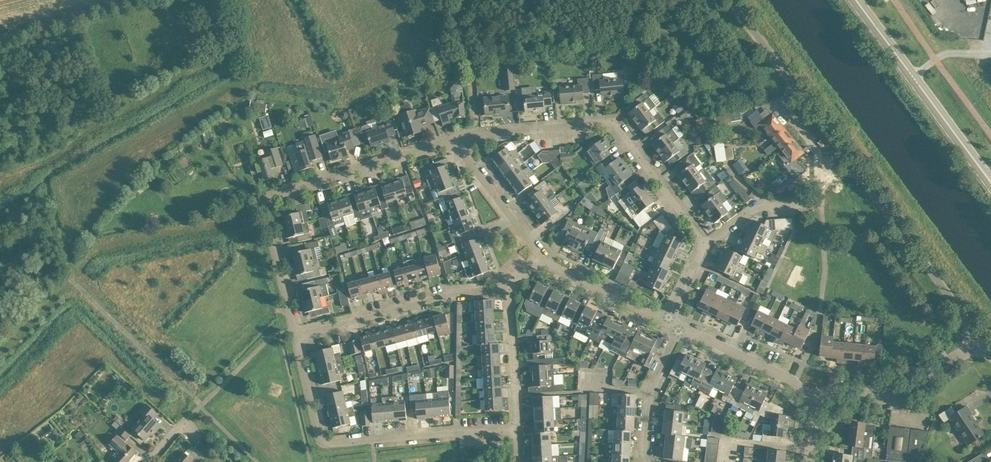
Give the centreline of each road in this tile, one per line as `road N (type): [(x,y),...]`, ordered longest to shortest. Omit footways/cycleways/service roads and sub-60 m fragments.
road 1 (residential): [(296,338),(269,216),(273,200),(463,139)]
road 2 (residential): [(519,431),(320,445),(296,338)]
road 3 (residential): [(463,139),(612,130),(703,247)]
road 4 (tertiary): [(856,0),(990,183)]
road 5 (residential): [(296,338),(461,291),(509,297)]
road 6 (unclassified): [(730,0),(859,174)]
road 7 (unclassified): [(859,174),(980,337)]
road 8 (residential): [(980,337),(904,396),(812,396)]
road 9 (residential): [(703,247),(763,205),(821,201),(818,169)]
road 10 (residential): [(812,396),(795,380),(675,328)]
road 11 (residential): [(666,323),(534,255)]
road 12 (residential): [(646,461),(644,390),(675,328)]
road 13 (residential): [(534,255),(463,139)]
road 14 (residential): [(509,297),(519,431)]

